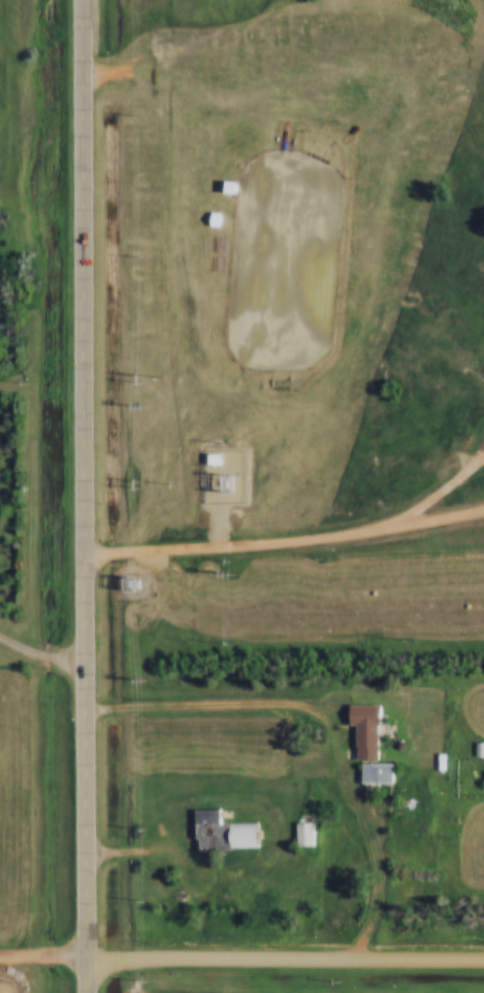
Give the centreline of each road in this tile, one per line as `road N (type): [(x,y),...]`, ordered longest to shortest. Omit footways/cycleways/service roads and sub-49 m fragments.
road 1 (tertiary): [(89,992),(82,0)]
road 2 (residential): [(483,959),(88,955)]
road 3 (track): [(82,91),(138,55),(264,27),(288,0)]

